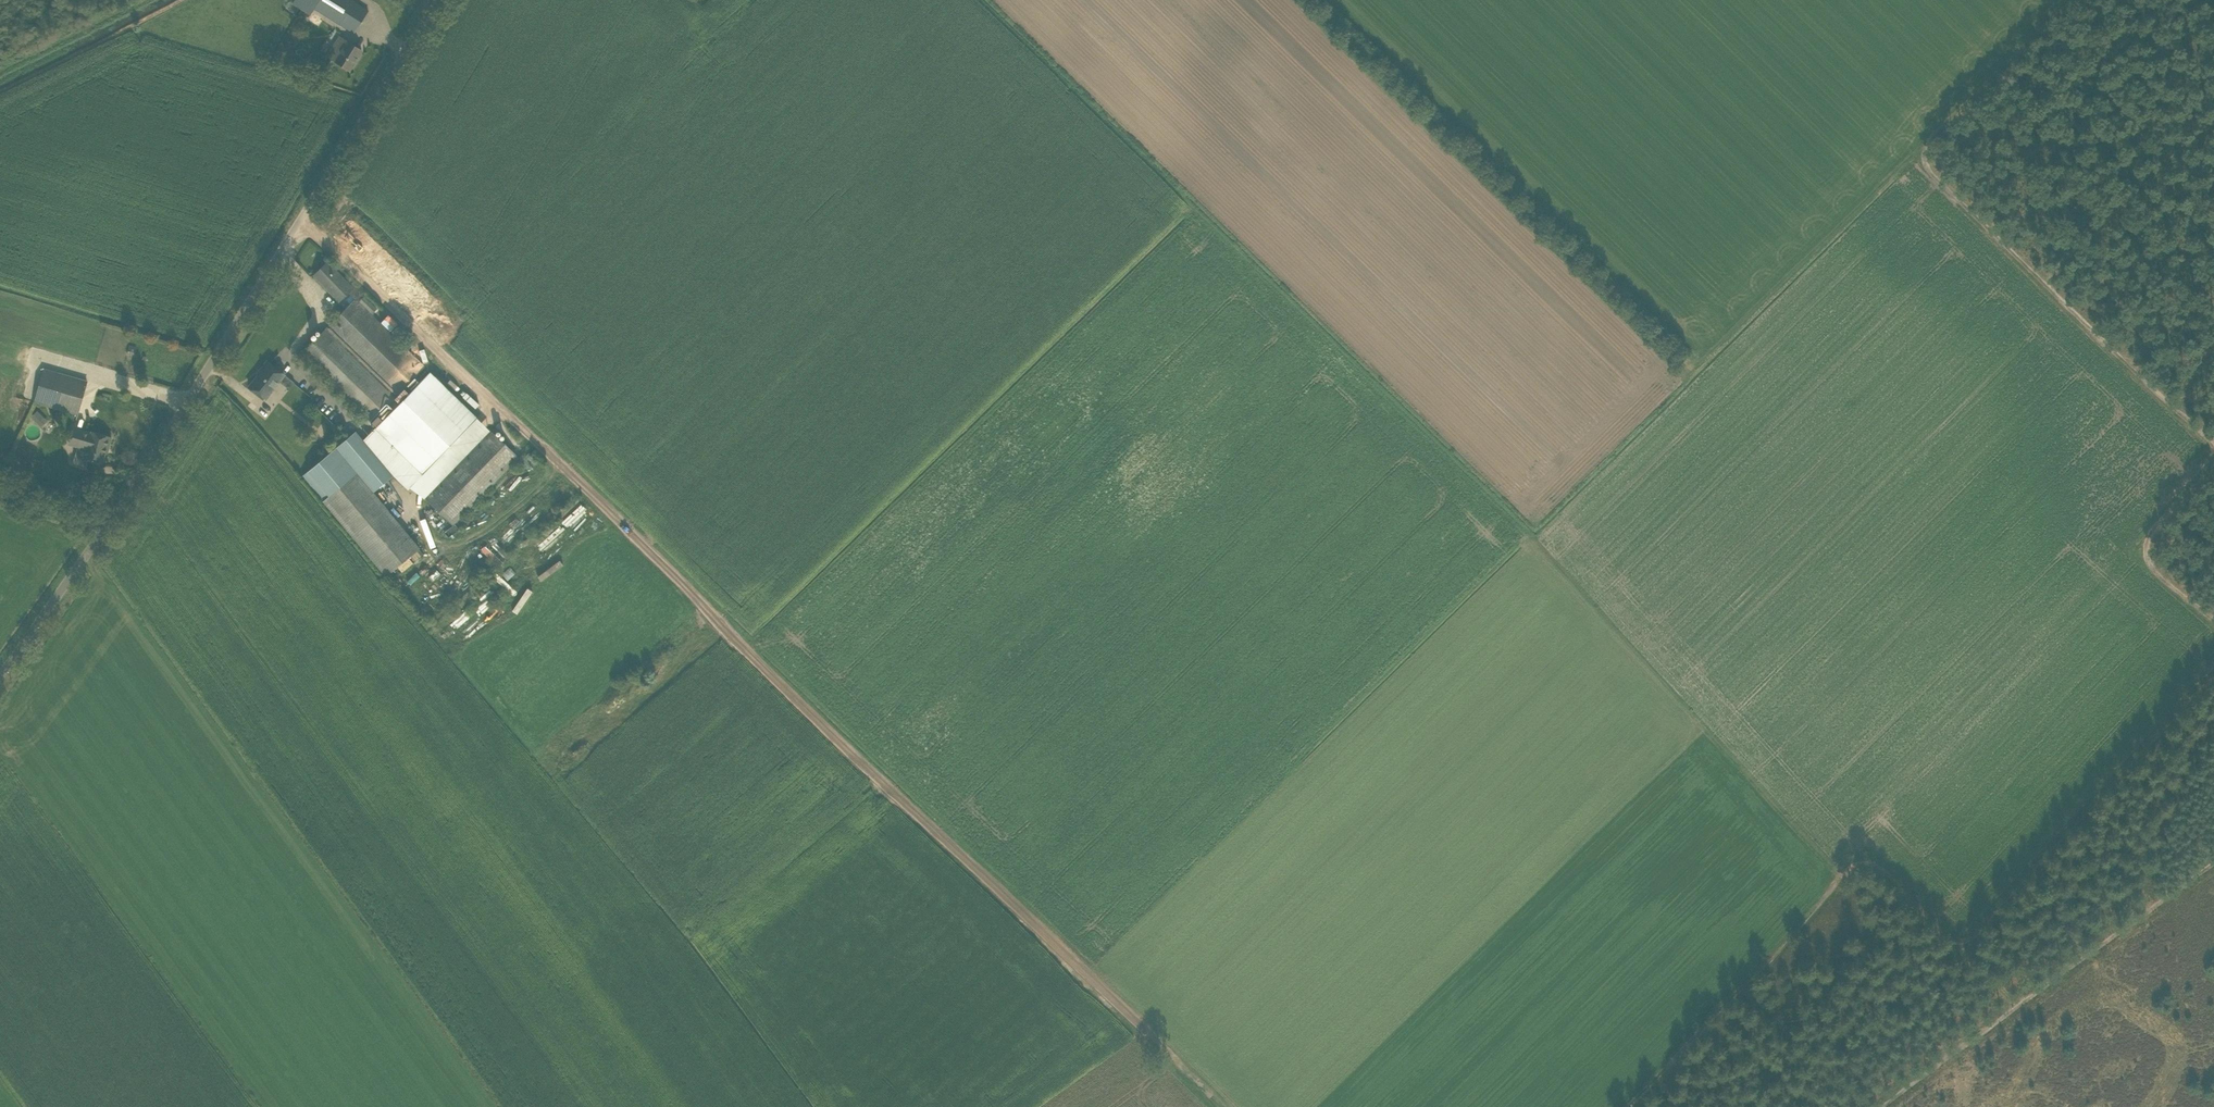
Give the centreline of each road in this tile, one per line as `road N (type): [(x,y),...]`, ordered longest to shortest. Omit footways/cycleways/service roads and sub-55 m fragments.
road 1 (unclassified): [(0,673),(106,531),(436,0)]
road 2 (track): [(1883,1106),(2213,862)]

